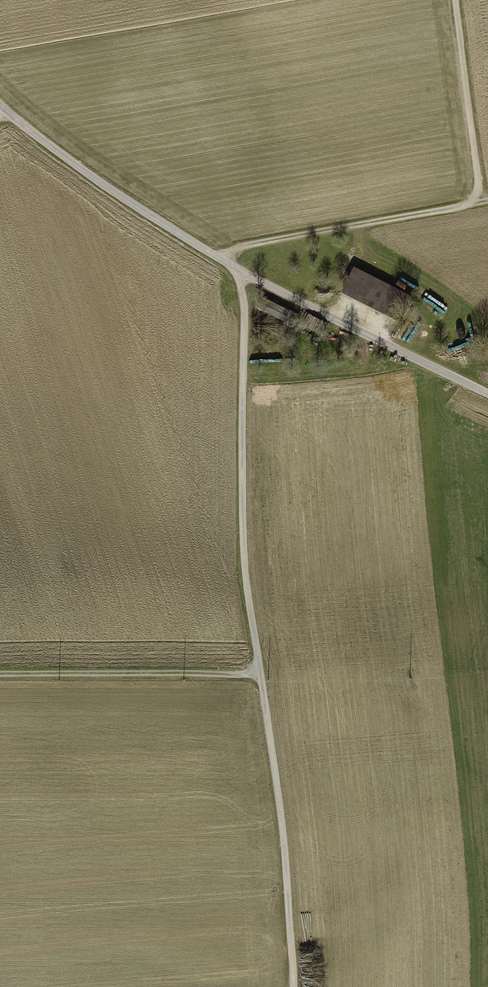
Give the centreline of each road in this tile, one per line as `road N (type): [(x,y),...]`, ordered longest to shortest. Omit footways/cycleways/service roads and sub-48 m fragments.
road 1 (track): [(240,272),(247,590),(282,784),(293,986)]
road 2 (track): [(487,392),(240,272),(114,192),(0,105)]
road 3 (track): [(219,258),(487,200)]
road 4 (track): [(0,674),(259,671)]
road 5 (track): [(479,201),(458,0)]

